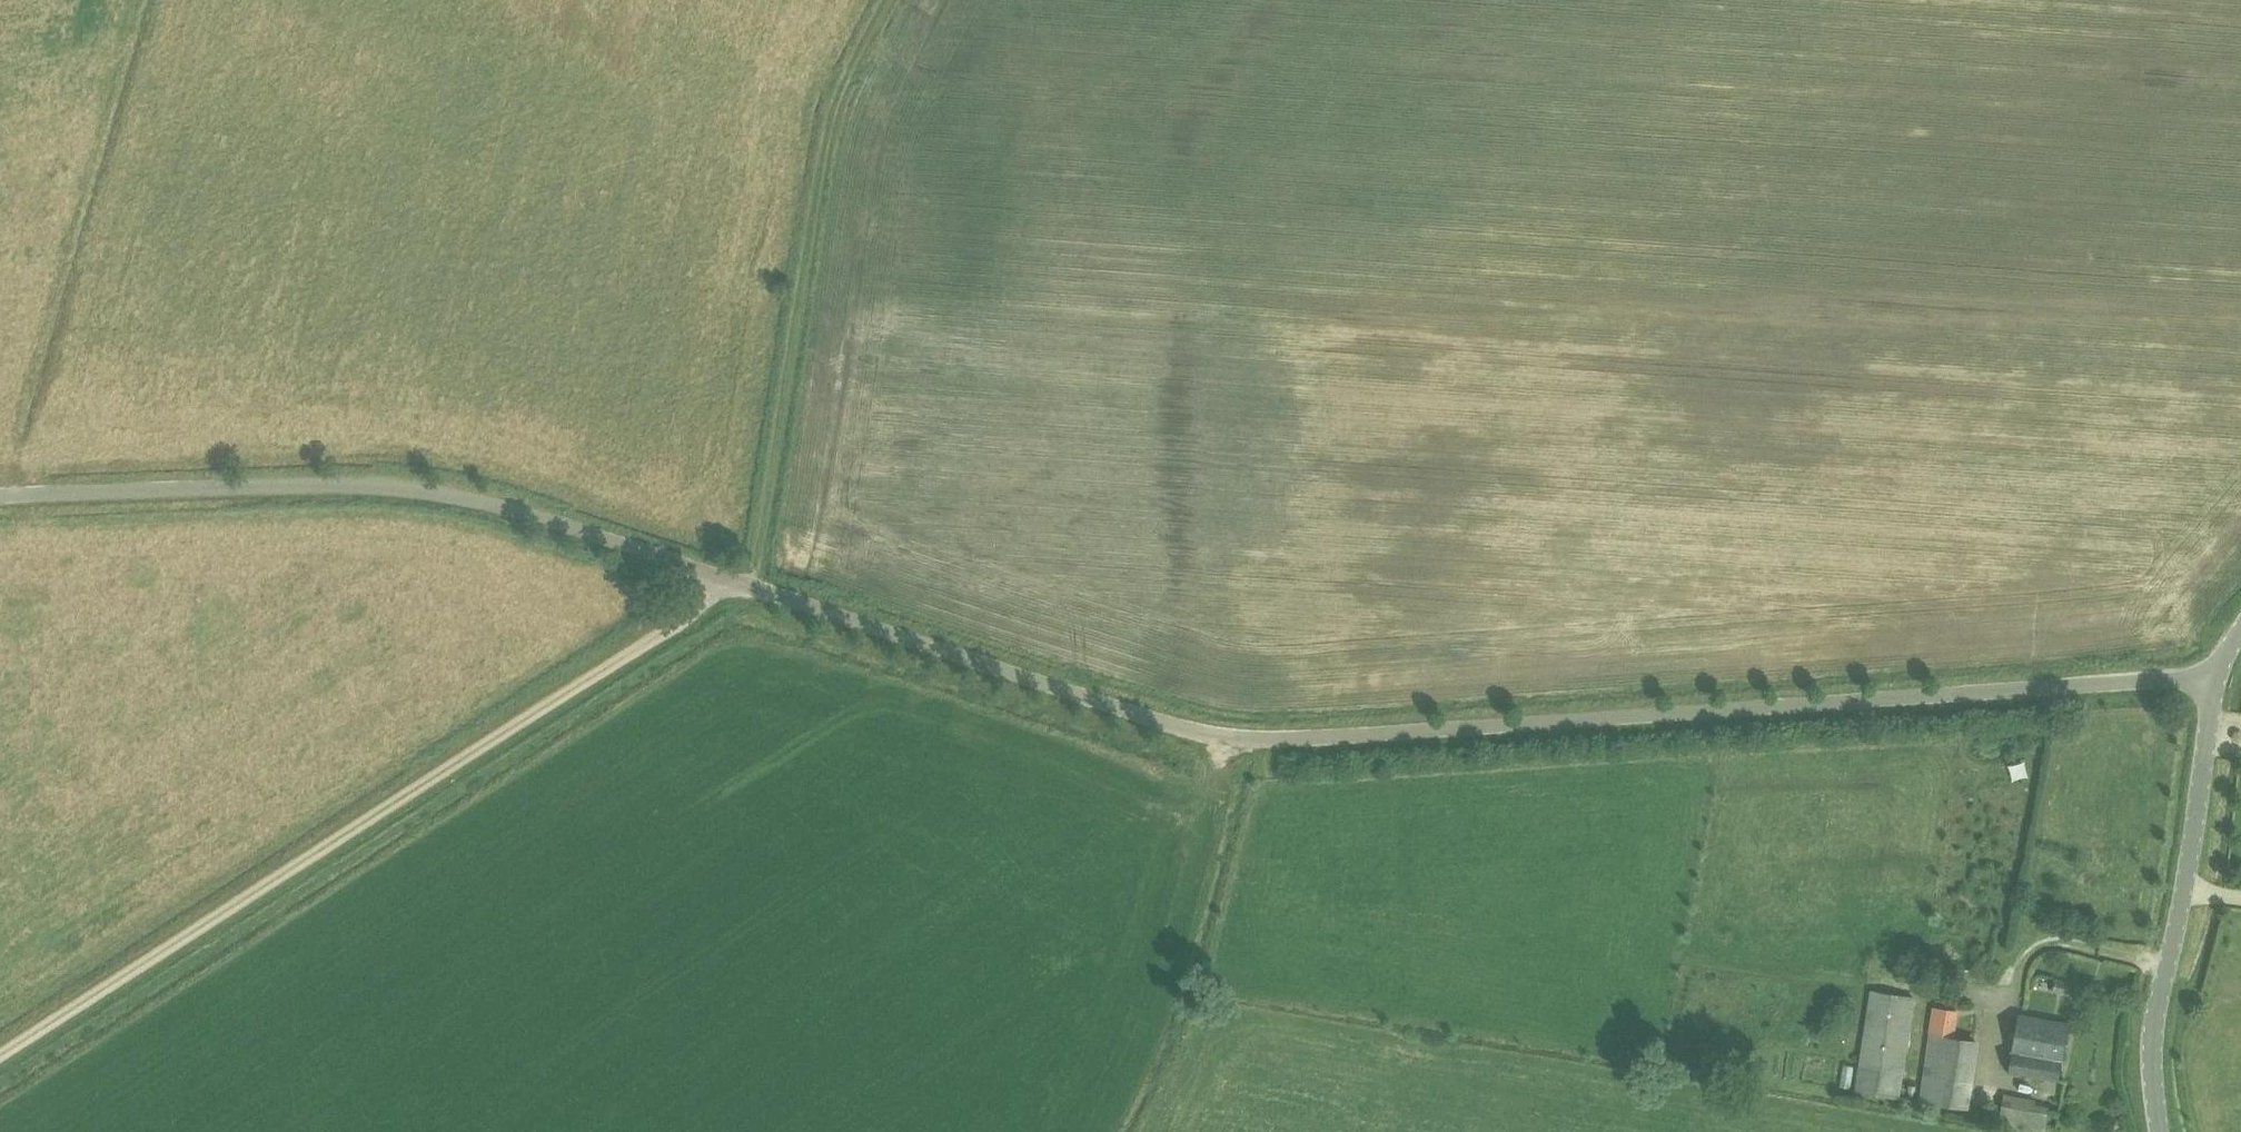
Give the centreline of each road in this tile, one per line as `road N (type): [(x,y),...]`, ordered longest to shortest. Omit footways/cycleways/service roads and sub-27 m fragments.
road 1 (unclassified): [(0,496),(314,485),(459,496),(1234,738),(2218,676)]
road 2 (track): [(0,1056),(755,575),(826,133),(888,0)]
road 3 (unclassified): [(2161,1131),(2154,1033),(2218,676)]

